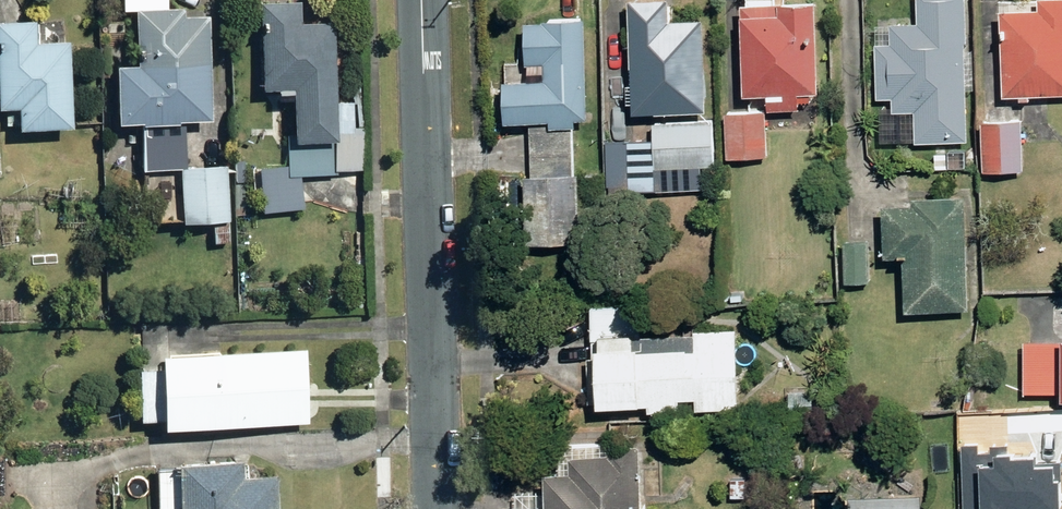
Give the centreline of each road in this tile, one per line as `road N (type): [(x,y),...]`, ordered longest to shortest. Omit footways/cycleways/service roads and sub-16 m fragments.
road 1 (residential): [(437,508),(421,0)]

